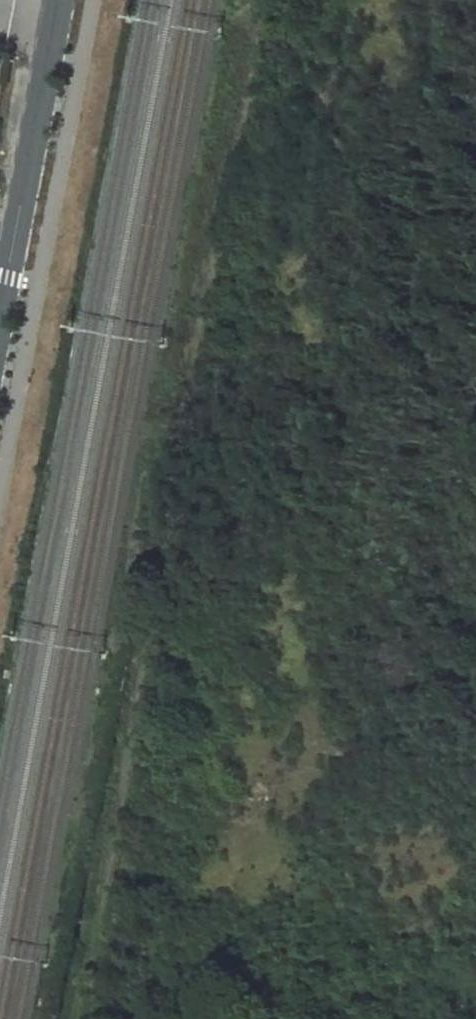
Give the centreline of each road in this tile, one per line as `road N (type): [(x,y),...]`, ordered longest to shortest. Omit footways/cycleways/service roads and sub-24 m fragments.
road 1 (track): [(68,1018),(176,437),(271,0)]
road 2 (unclassified): [(0,342),(63,0)]

